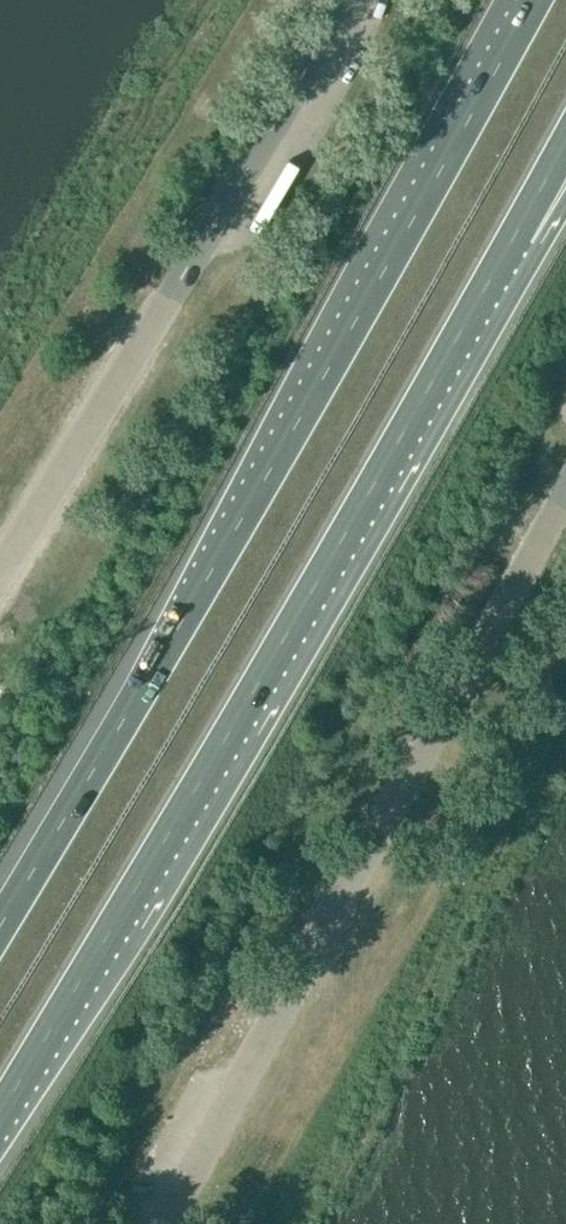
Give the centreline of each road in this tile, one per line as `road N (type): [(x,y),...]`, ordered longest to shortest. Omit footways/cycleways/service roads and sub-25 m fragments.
road 1 (motorway): [(535,0),(0,923)]
road 2 (motorway): [(0,1116),(513,243)]

